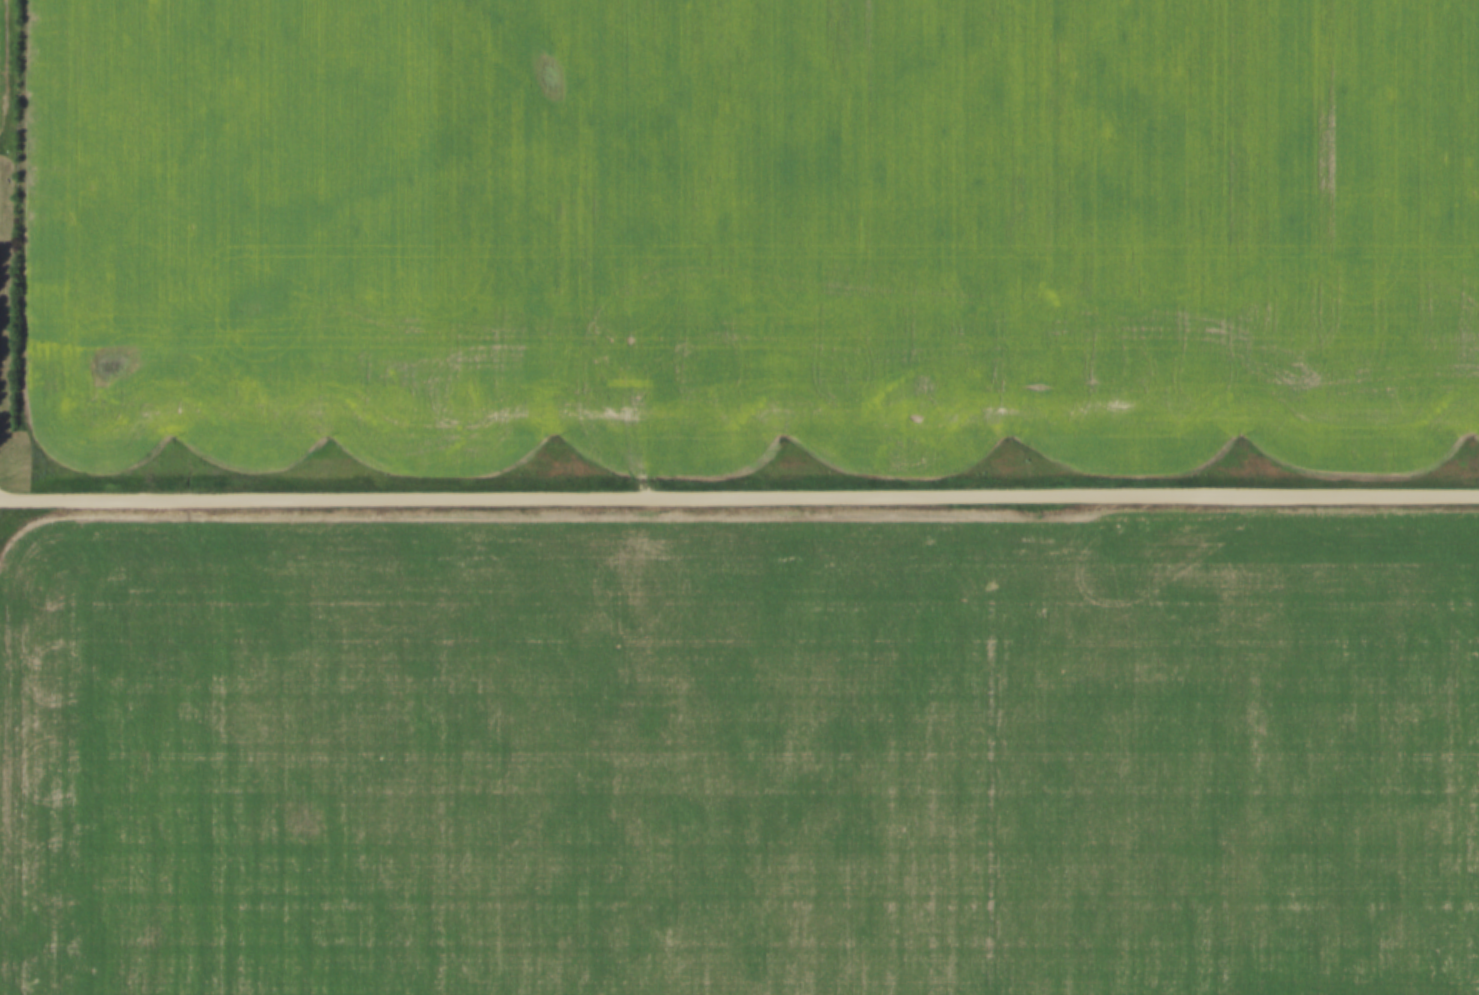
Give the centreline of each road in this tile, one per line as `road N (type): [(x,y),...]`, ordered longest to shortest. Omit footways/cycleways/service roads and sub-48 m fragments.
road 1 (residential): [(0,499),(1478,495)]

